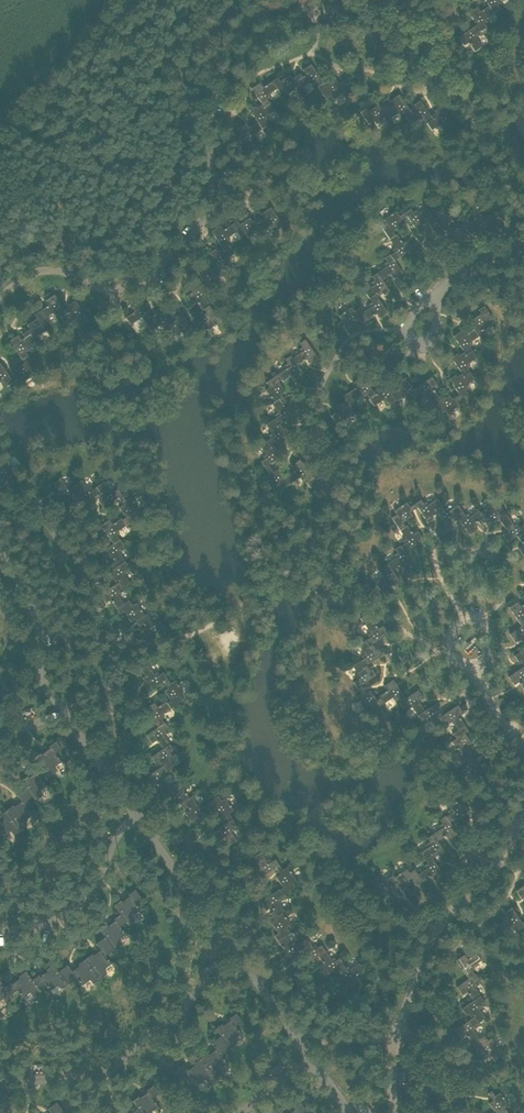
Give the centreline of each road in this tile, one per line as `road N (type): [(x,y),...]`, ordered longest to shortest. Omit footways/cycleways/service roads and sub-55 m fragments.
road 1 (track): [(127,0),(0,138)]

